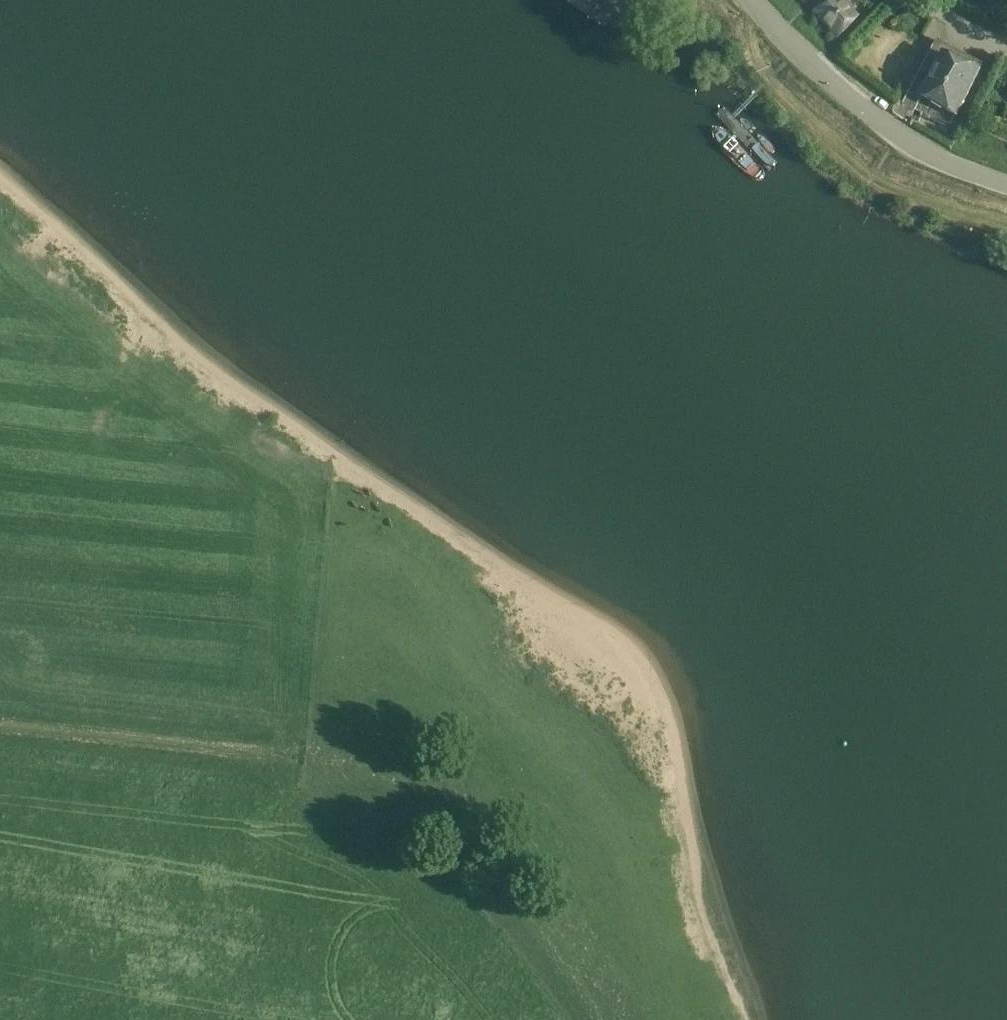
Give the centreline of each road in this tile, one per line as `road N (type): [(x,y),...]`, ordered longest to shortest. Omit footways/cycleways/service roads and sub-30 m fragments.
road 1 (track): [(0,722),(302,769),(461,878),(557,1019)]
road 2 (tertiary): [(1006,185),(937,158),(884,126),(806,61),(751,0)]

